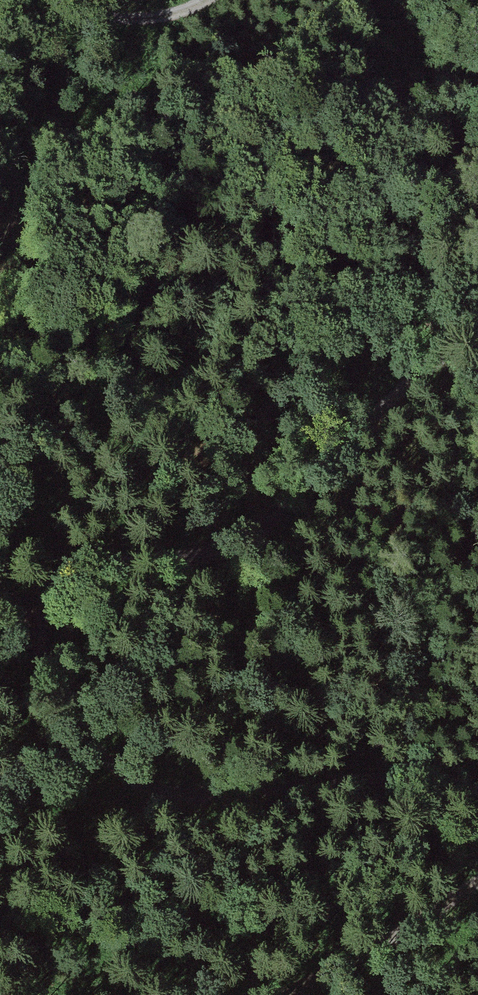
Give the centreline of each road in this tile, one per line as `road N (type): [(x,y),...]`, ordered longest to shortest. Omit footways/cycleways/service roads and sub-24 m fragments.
road 1 (track): [(477,786),(269,759),(147,714),(63,644),(45,591),(165,520),(318,476),(477,315)]
road 2 (track): [(180,0),(120,23),(0,4)]
road 3 (track): [(355,994),(395,974),(477,903)]

